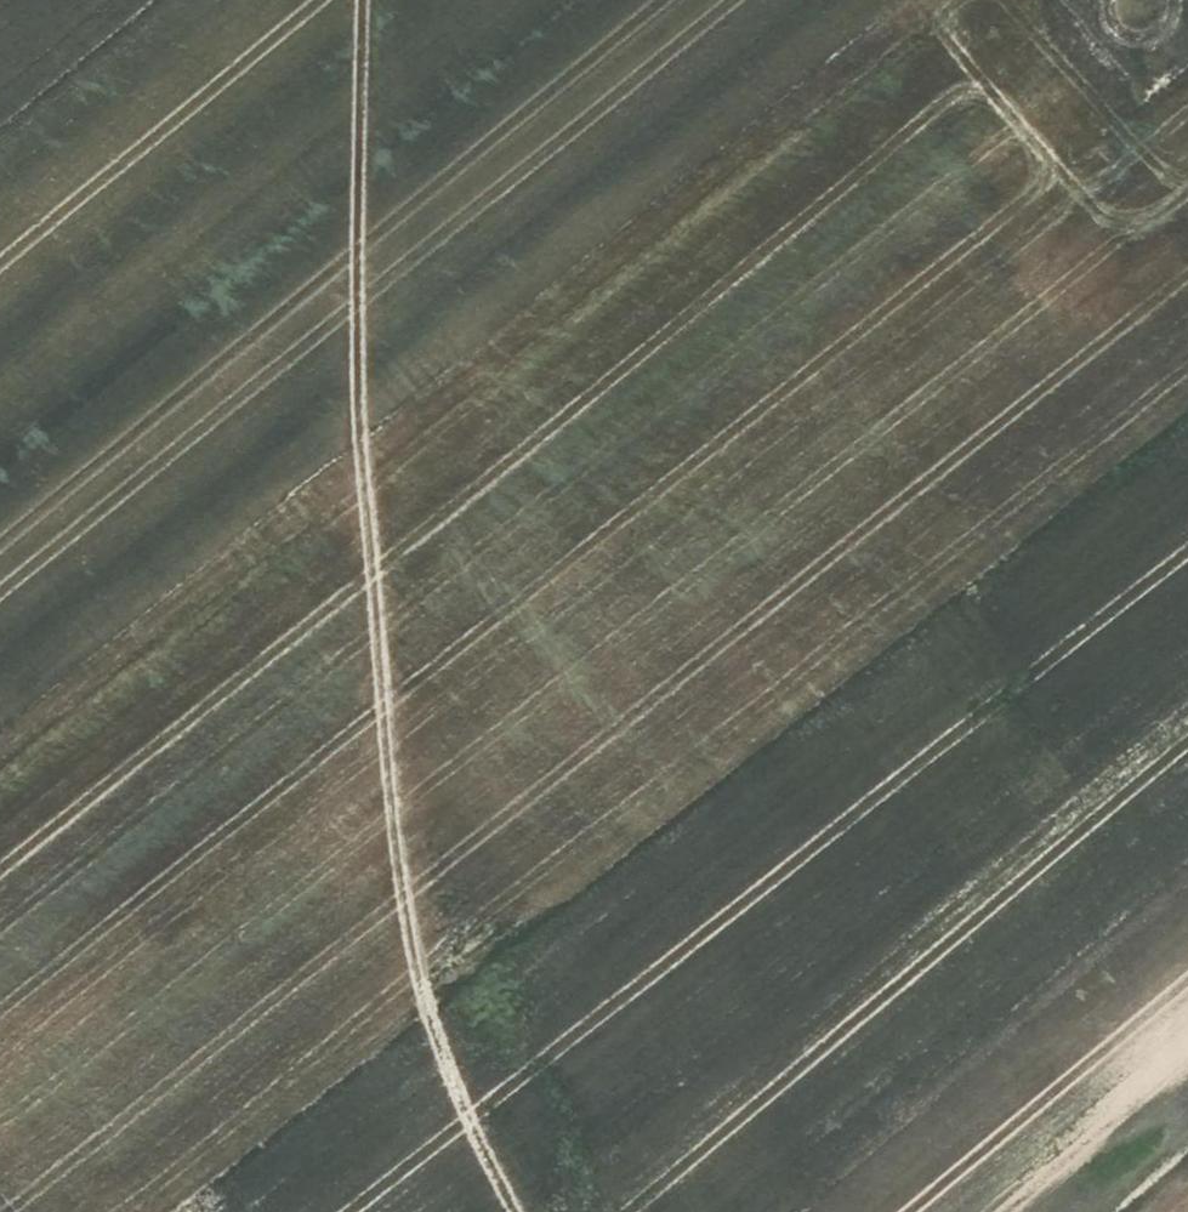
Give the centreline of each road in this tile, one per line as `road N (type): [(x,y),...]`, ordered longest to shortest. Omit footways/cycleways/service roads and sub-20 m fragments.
road 1 (track): [(356,0),(342,611),(479,1072),(539,1211)]

